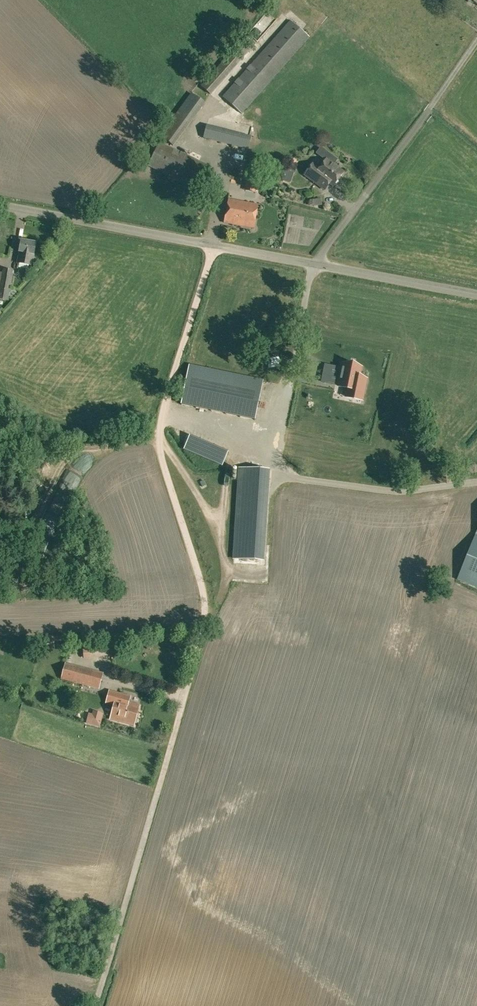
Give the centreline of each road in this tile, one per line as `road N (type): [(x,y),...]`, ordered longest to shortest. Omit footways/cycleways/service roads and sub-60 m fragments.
road 1 (unclassified): [(315,266),(0,207)]
road 2 (residential): [(315,266),(430,109)]
road 3 (unclassified): [(476,296),(315,266)]

